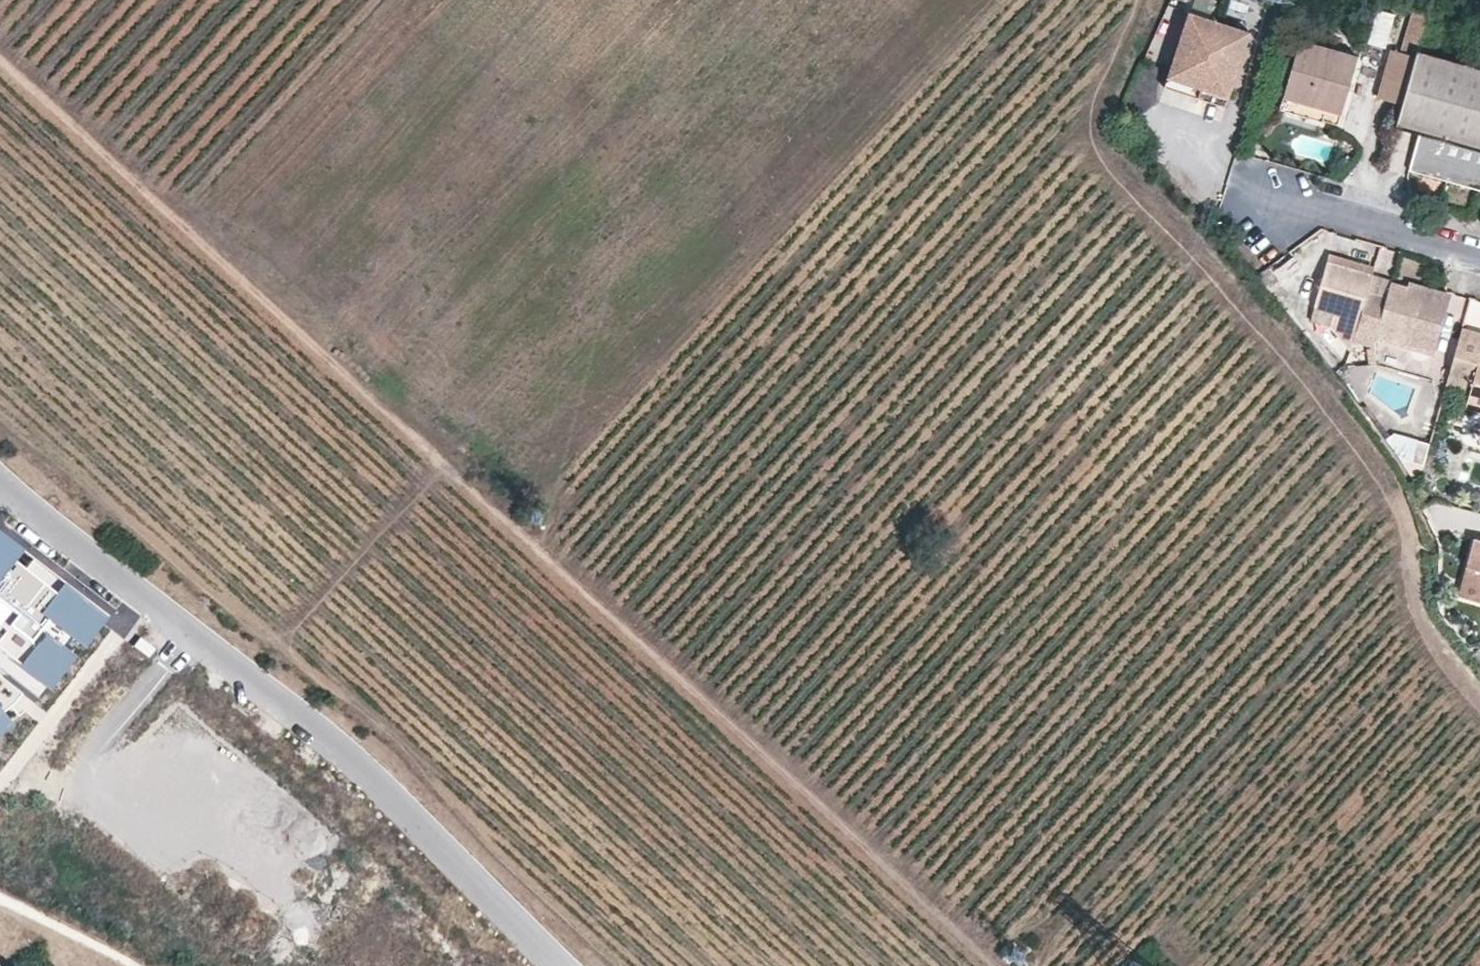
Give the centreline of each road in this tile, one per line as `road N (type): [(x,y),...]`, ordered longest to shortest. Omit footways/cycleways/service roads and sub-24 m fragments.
road 1 (track): [(0,66),(991,965)]
road 2 (residential): [(0,477),(362,759),(577,965)]
road 3 (residential): [(1269,208),(1323,203),(1479,248)]

